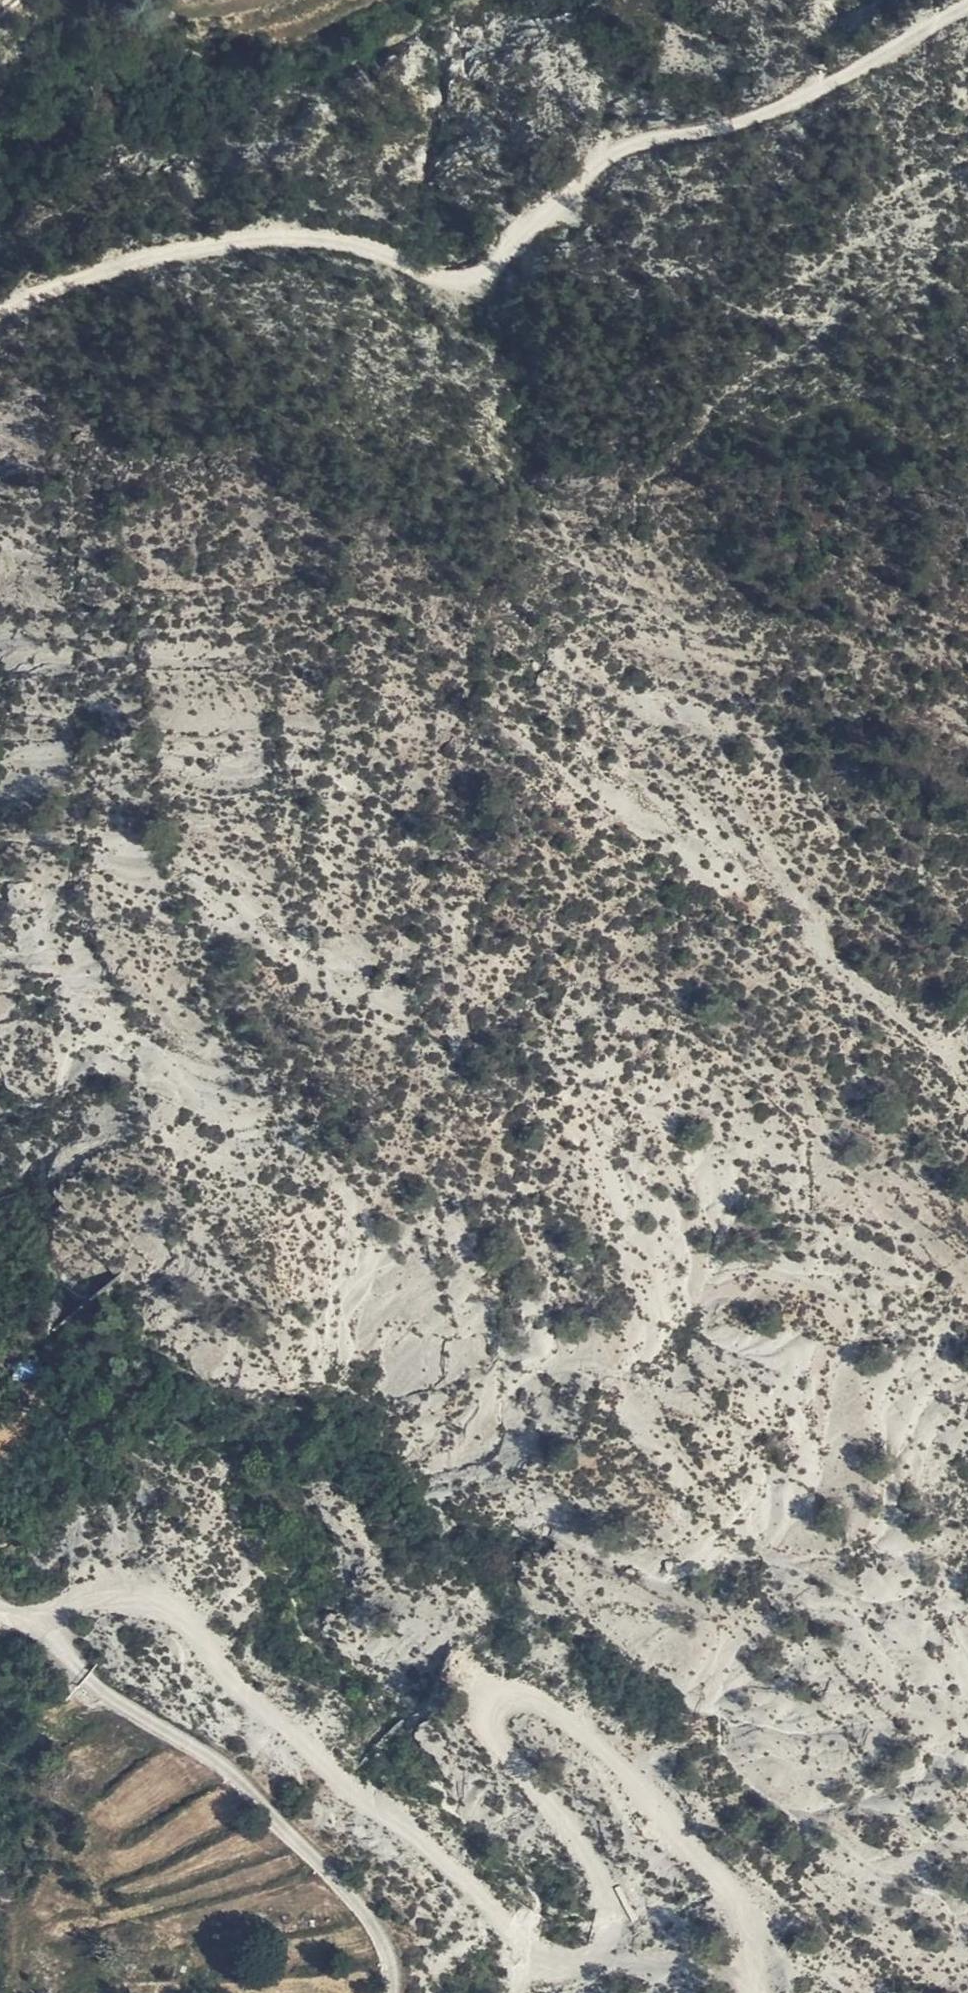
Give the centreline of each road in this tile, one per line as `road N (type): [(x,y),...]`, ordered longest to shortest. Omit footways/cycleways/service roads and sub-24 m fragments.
road 1 (track): [(0,1607),(11,1613),(116,1587),(176,1608),(281,1725),(415,1835),(517,1942),(561,1963),(598,1961),(612,1930),(612,1899),(550,1791),(494,1719),(508,1696),(541,1691),(720,1874),(771,1992)]
road 2 (track): [(0,325),(111,279),(326,243),(454,293),(618,155),(826,102),(967,24)]

